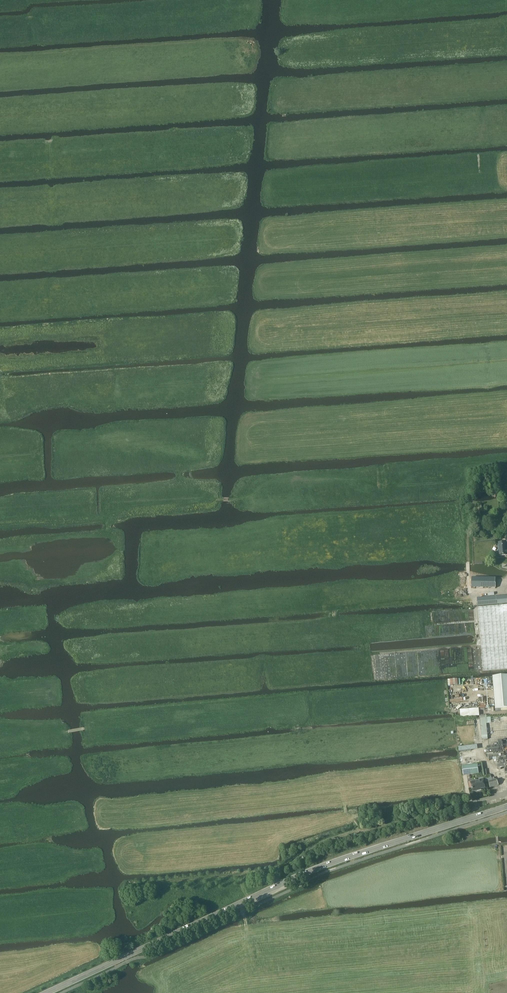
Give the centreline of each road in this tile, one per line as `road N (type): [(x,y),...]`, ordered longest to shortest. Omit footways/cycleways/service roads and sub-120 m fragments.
road 1 (tertiary): [(48,992),(320,867),(506,806)]
road 2 (track): [(465,805),(322,843),(274,869),(130,884)]
road 3 (track): [(230,499),(506,460)]
road 4 (track): [(230,499),(0,522)]

